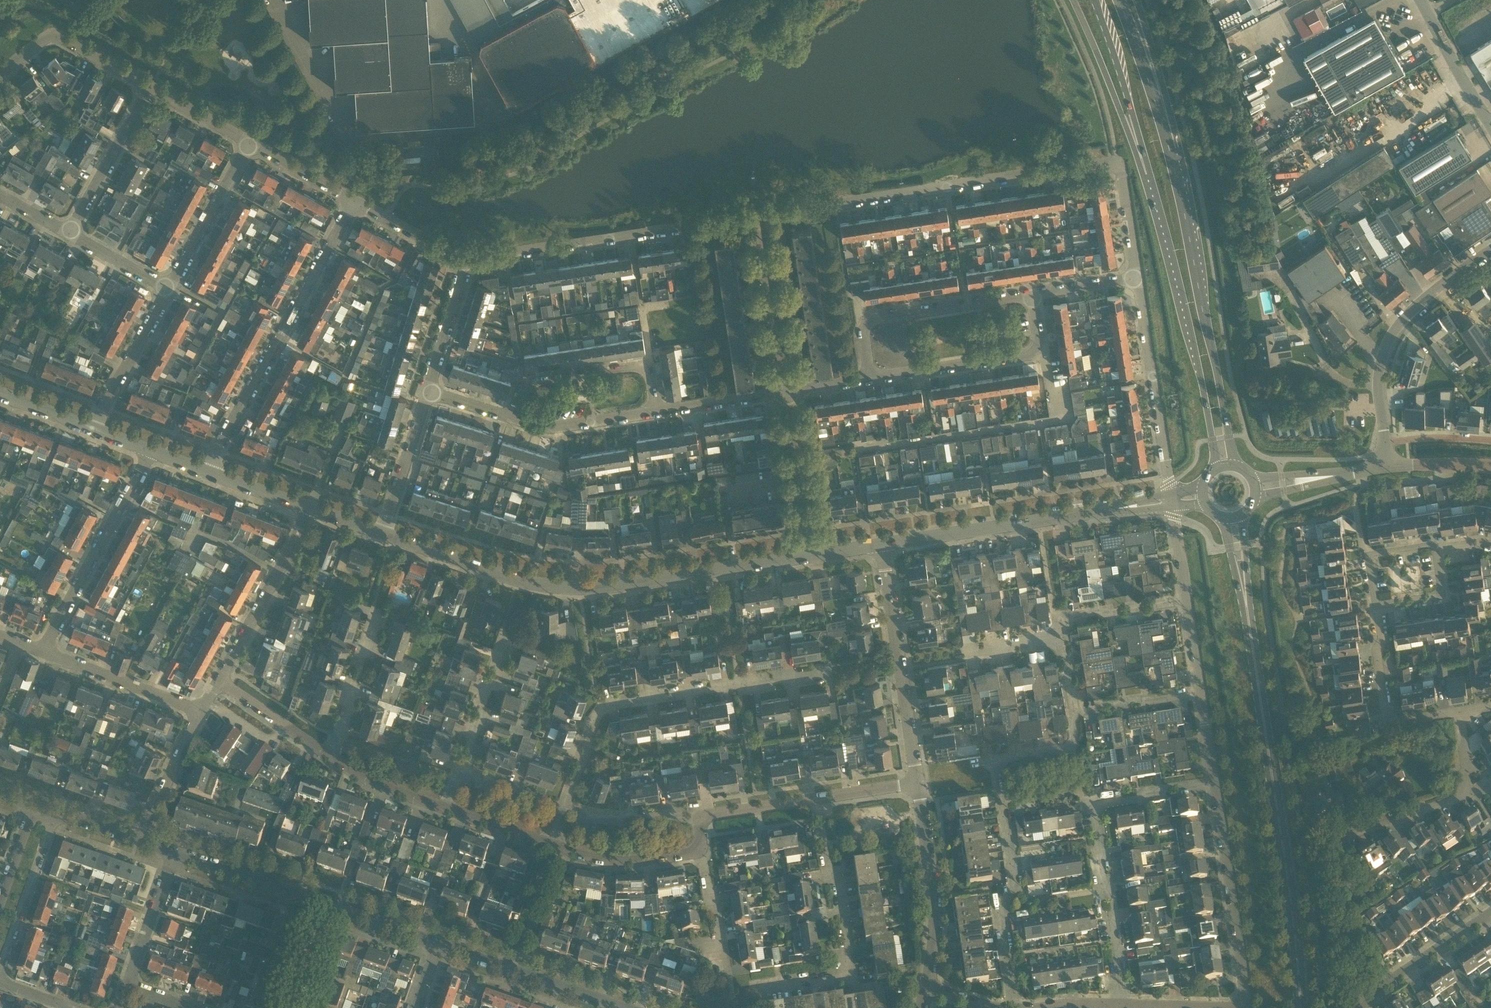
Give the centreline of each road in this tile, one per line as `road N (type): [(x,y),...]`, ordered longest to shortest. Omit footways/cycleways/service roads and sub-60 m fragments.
road 1 (residential): [(815,555),(637,587),(547,588),(381,532)]
road 2 (primary): [(1236,466),(1151,70)]
road 3 (primary): [(1303,1007),(1247,611)]
road 4 (residential): [(1014,1007),(1001,904),(1013,883),(993,761),(1072,748),(1073,710)]
road 5 (residential): [(768,211),(1119,165)]
road 6 (primary): [(1139,144),(1192,346),(1214,469)]
road 7 (residential): [(562,806),(602,708),(824,672)]
road 8 (residential): [(1120,1006),(1096,810),(1214,784)]
road 9 (residential): [(466,262),(768,211)]
road 10 (residential): [(202,467),(345,199)]
road 11 (residential): [(754,989),(849,973),(842,878),(828,871),(817,800)]
road 12 (residential): [(920,786),(883,544)]
road 13 (residential): [(1122,508),(883,544)]
road 14 (residential): [(1316,843),(1466,794),(1458,711)]
road 15 (residential): [(866,384),(863,319),(870,313),(1035,292)]
road 16 (unclassified): [(1383,445),(1379,367),(1398,332),(1490,254)]
road 17 (residential): [(866,384),(1029,363),(1039,345),(1035,292)]
road 18 (residential): [(42,648),(145,445)]
road 19 (residential): [(1247,1007),(1214,784)]
road 20 (residential): [(1172,494),(1141,278)]
road 21 (residential): [(510,419),(529,382),(636,367),(651,374),(655,416)]
road 22 (residential): [(929,991),(934,912),(920,786)]
road 23 (residential): [(630,1007),(440,942)]
road 24 (residential): [(220,683),(311,509)]
road 25 (residential): [(1376,607),(1387,721),(1458,711)]
road 26 (residential): [(794,393),(768,211)]
road 27 (residential): [(199,711),(42,648)]
road 28 (residential): [(0,74),(44,40),(56,40),(143,87)]
road 29 (residential): [(166,289),(244,143)]
road 30 (residential): [(60,229),(143,87)]
road 31 (residential): [(815,555),(794,393)]
road 32 (residential): [(323,900),(169,848)]
road 33 (residential): [(1361,1007),(1490,911)]
road 34 (residential): [(90,428),(166,289)]
road 35 (primary): [(1074,0),(1139,144)]
road 36 (residential): [(700,850),(632,861),(550,843)]
road 37 (primary): [(1094,0),(1139,144)]
road 38 (residential): [(328,756),(377,615)]
road 39 (residential): [(381,532),(431,392)]
road 40 (residential): [(510,419),(562,425),(655,416)]
road 41 (residential): [(1061,637),(1059,621),(1186,600)]
road 42 (residential): [(122,983),(169,848)]
road 43 (residential): [(135,837),(199,711)]
road 44 (residential): [(655,416),(794,393)]
road 45 (unclassified): [(1490,122),(1421,0)]
road 46 (residential): [(562,806),(600,817),(700,817)]
road 47 (residential): [(345,199),(466,262)]
road 48 (residential): [(459,774),(504,646)]
road 49 (residential): [(431,392),(466,262)]
road 50 (residential): [(328,756),(220,683)]
road 51 (residential): [(446,809),(328,756)]
road 52 (residential): [(1200,692),(1073,710)]
road 53 (residential): [(440,942),(323,900)]
road 54 (residential): [(166,289),(60,229)]

